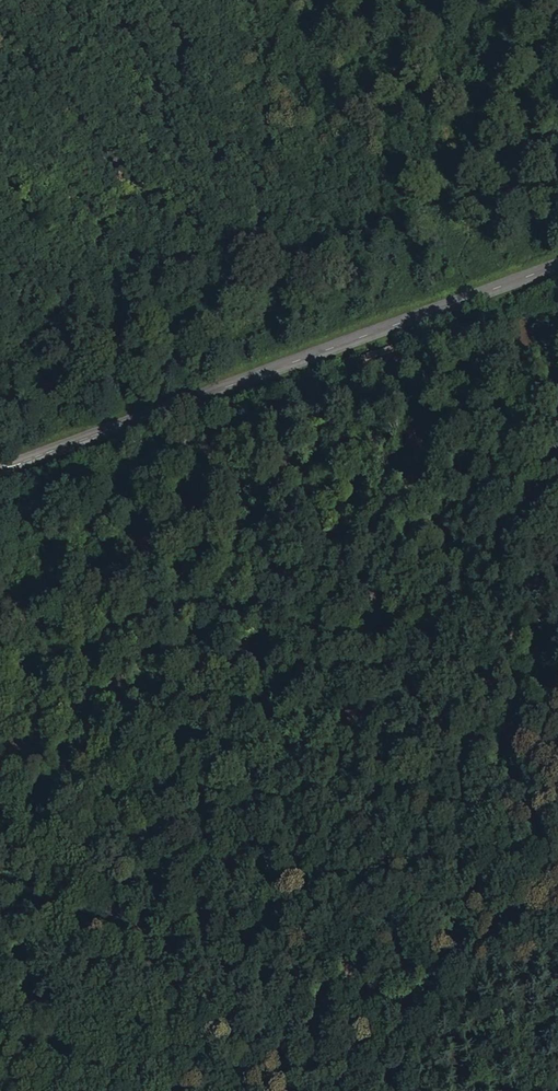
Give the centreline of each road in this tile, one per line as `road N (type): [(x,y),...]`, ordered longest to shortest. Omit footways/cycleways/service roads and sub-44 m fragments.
road 1 (tertiary): [(0,474),(557,266)]

